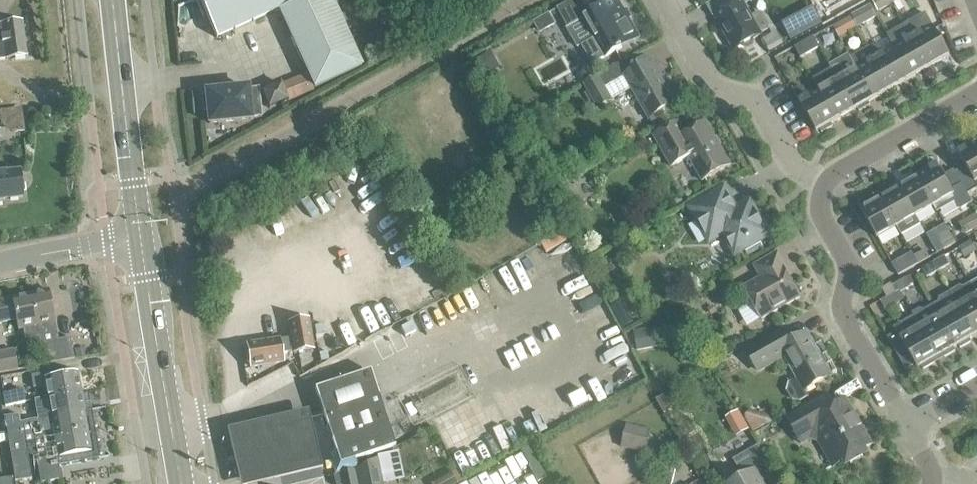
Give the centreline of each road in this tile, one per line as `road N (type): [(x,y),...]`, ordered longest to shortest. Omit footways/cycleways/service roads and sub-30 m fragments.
road 1 (residential): [(910,429),(841,305),(847,259),(818,208),(826,185)]
road 2 (residential): [(667,0),(719,89),(753,99),(797,171),(826,185)]
road 3 (secondary): [(181,483),(142,237)]
road 4 (secondary): [(142,237),(110,0)]
road 5 (residential): [(826,185),(976,91)]
road 6 (unclassified): [(0,264),(142,237)]

